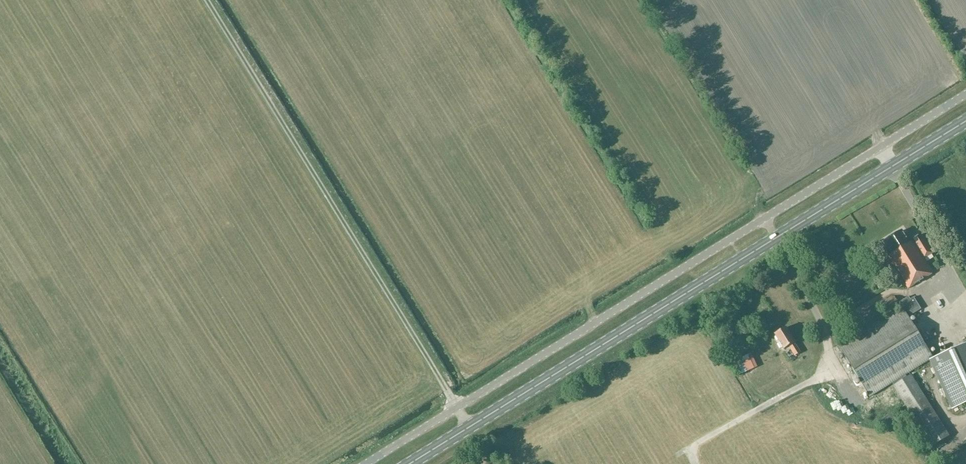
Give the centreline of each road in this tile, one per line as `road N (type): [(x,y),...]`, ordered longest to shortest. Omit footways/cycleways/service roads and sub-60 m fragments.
road 1 (unclassified): [(366,463),(762,220)]
road 2 (primary): [(409,463),(773,239)]
road 3 (unclassified): [(762,220),(965,94)]
road 4 (primary): [(773,239),(965,120)]

